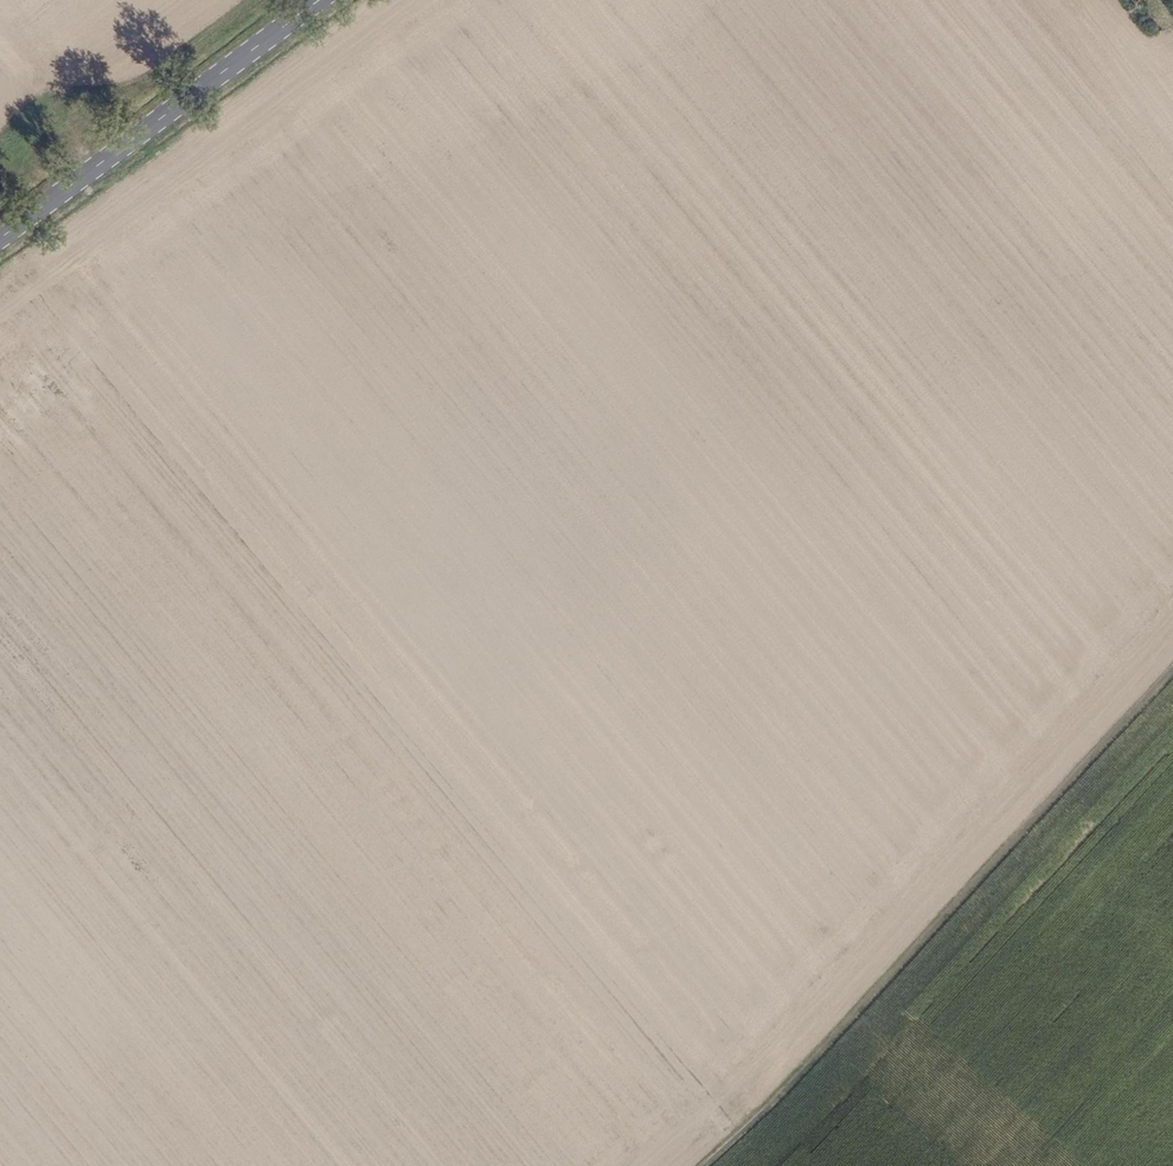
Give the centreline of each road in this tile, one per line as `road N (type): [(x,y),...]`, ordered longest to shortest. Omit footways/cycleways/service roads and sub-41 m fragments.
road 1 (track): [(708,1165),(909,963),(1172,675)]
road 2 (secondary): [(0,240),(322,0)]
road 3 (track): [(1172,122),(1093,0)]

